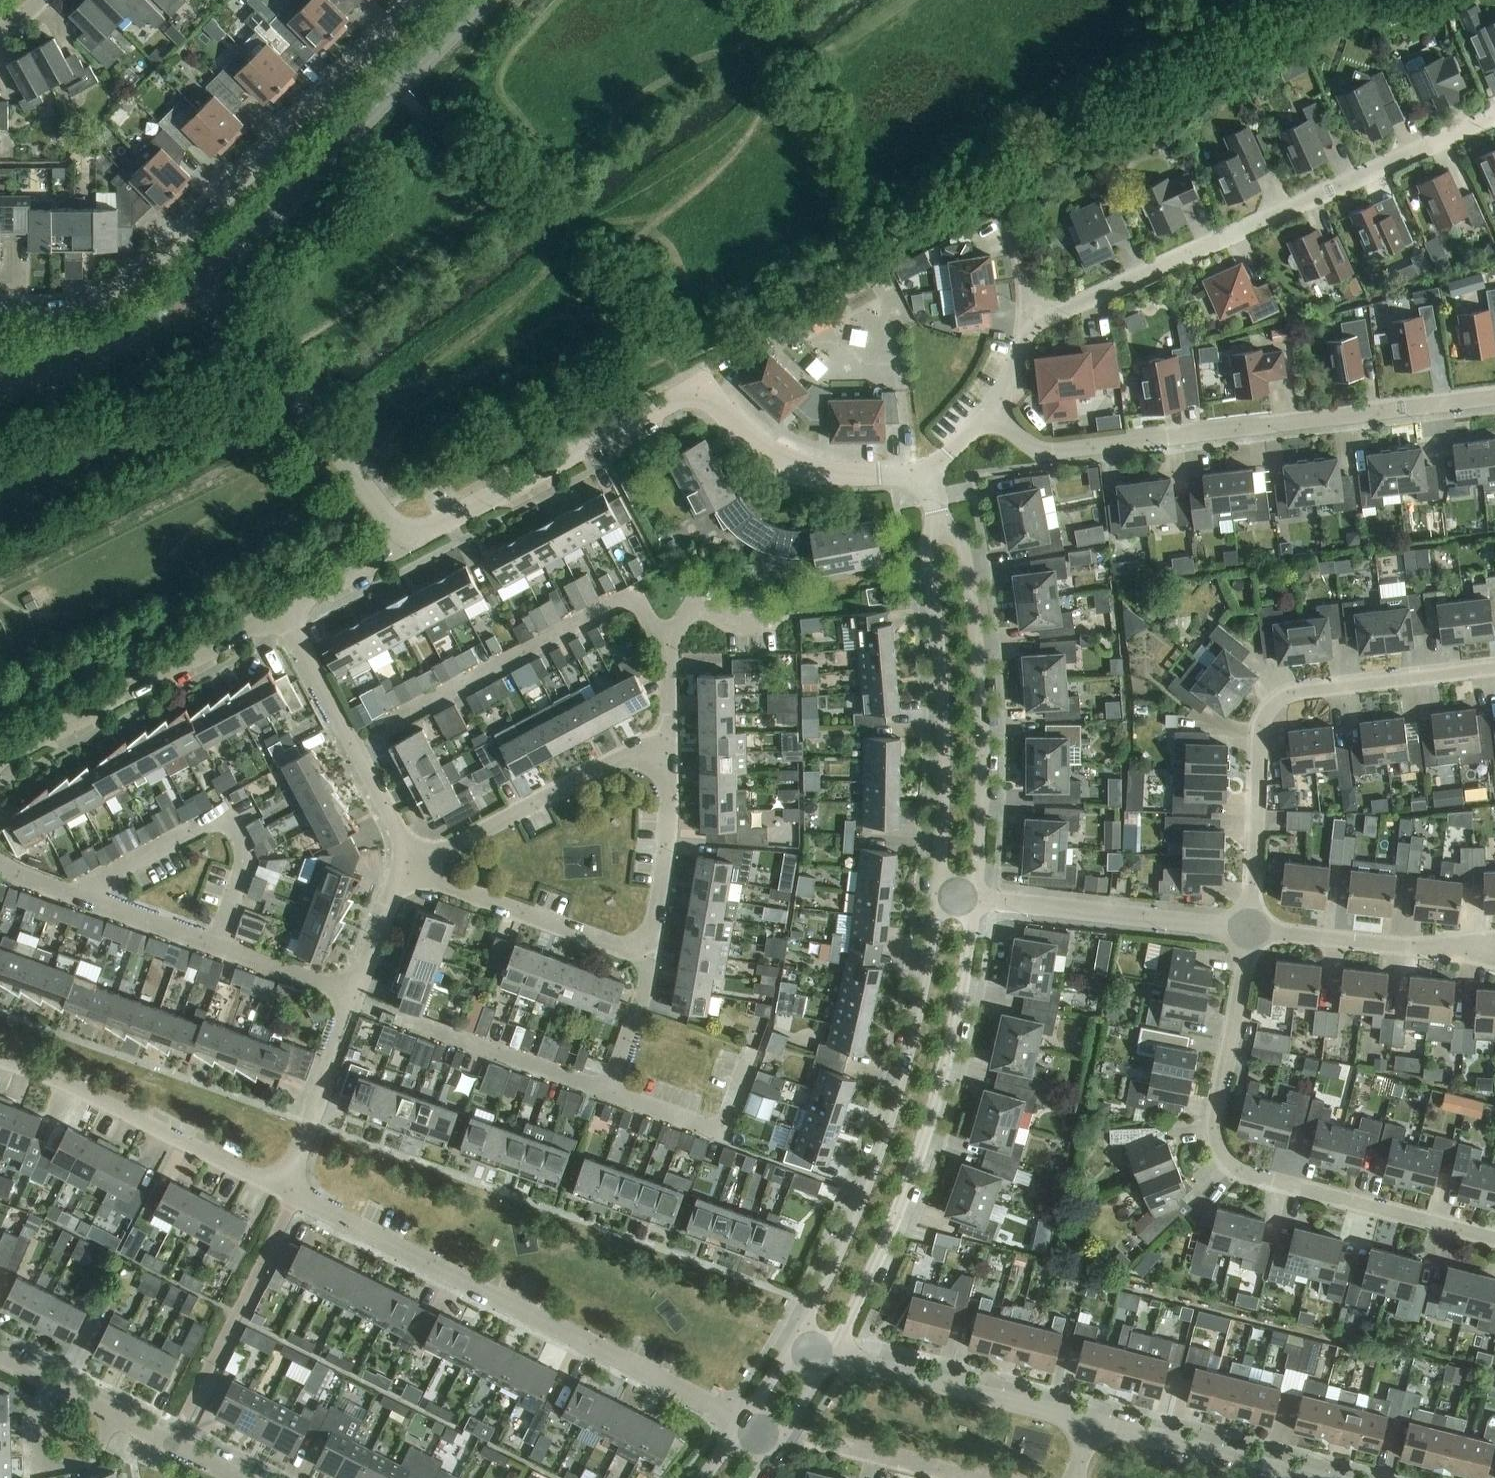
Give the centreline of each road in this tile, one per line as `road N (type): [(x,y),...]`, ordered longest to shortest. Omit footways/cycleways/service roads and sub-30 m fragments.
road 1 (unclassified): [(405,545),(684,397),(710,400),(755,442),(802,467),(924,472)]
road 2 (residential): [(426,0),(136,281),(59,311),(0,313)]
road 3 (residential): [(1494,1239),(1253,1179),(1226,1163),(1217,1122),(1252,930)]
road 4 (residential): [(1494,395),(1058,449),(1038,447),(993,412)]
road 5 (residential): [(742,1422),(283,1191)]
road 6 (residential): [(1029,313),(1056,314),(1494,118)]
road 7 (unclassified): [(837,1356),(890,1237),(941,1089),(978,899)]
road 8 (unclassified): [(939,894),(901,1083),(847,1233),(788,1342)]
road 9 (residential): [(1494,668),(1297,693),(1276,703),(1258,739),(1252,930)]
road 10 (tertiary): [(484,0),(203,278)]
road 11 (unclassified): [(978,899),(985,743),(976,620),(961,544),(938,515)]
road 12 (unclassified): [(938,515),(928,552),(943,661),(939,894)]
road 13 (residential): [(0,860),(19,875),(355,994)]
road 14 (unclassified): [(203,278),(405,545)]
road 15 (residential): [(281,610),(0,761)]
road 16 (residential): [(283,1191),(0,1061)]
road 17 (residential): [(281,610),(419,864)]
road 18 (residential): [(419,864),(634,752),(671,752)]
road 19 (residential): [(1252,930),(978,899)]
road 20 (residential): [(837,1356),(1093,1423)]
road 21 (residential): [(419,864),(431,883),(651,958)]
road 22 (tertiary): [(203,278),(125,335),(0,381)]
road 23 (residential): [(1093,1423),(1307,1477)]
road 24 (residential): [(283,1191),(355,994)]
road 25 (residential): [(651,958),(671,752)]
road 26 (residential): [(1444,949),(1252,930)]
road 27 (residential): [(61,1391),(37,1430),(48,1467),(87,1467),(117,1421)]
road 28 (residential): [(355,994),(396,889),(419,864)]
road 29 (residential): [(610,1092),(651,958)]
road 30 (residential): [(405,545),(281,610)]
road 31 (residential): [(235,1477),(117,1421)]

